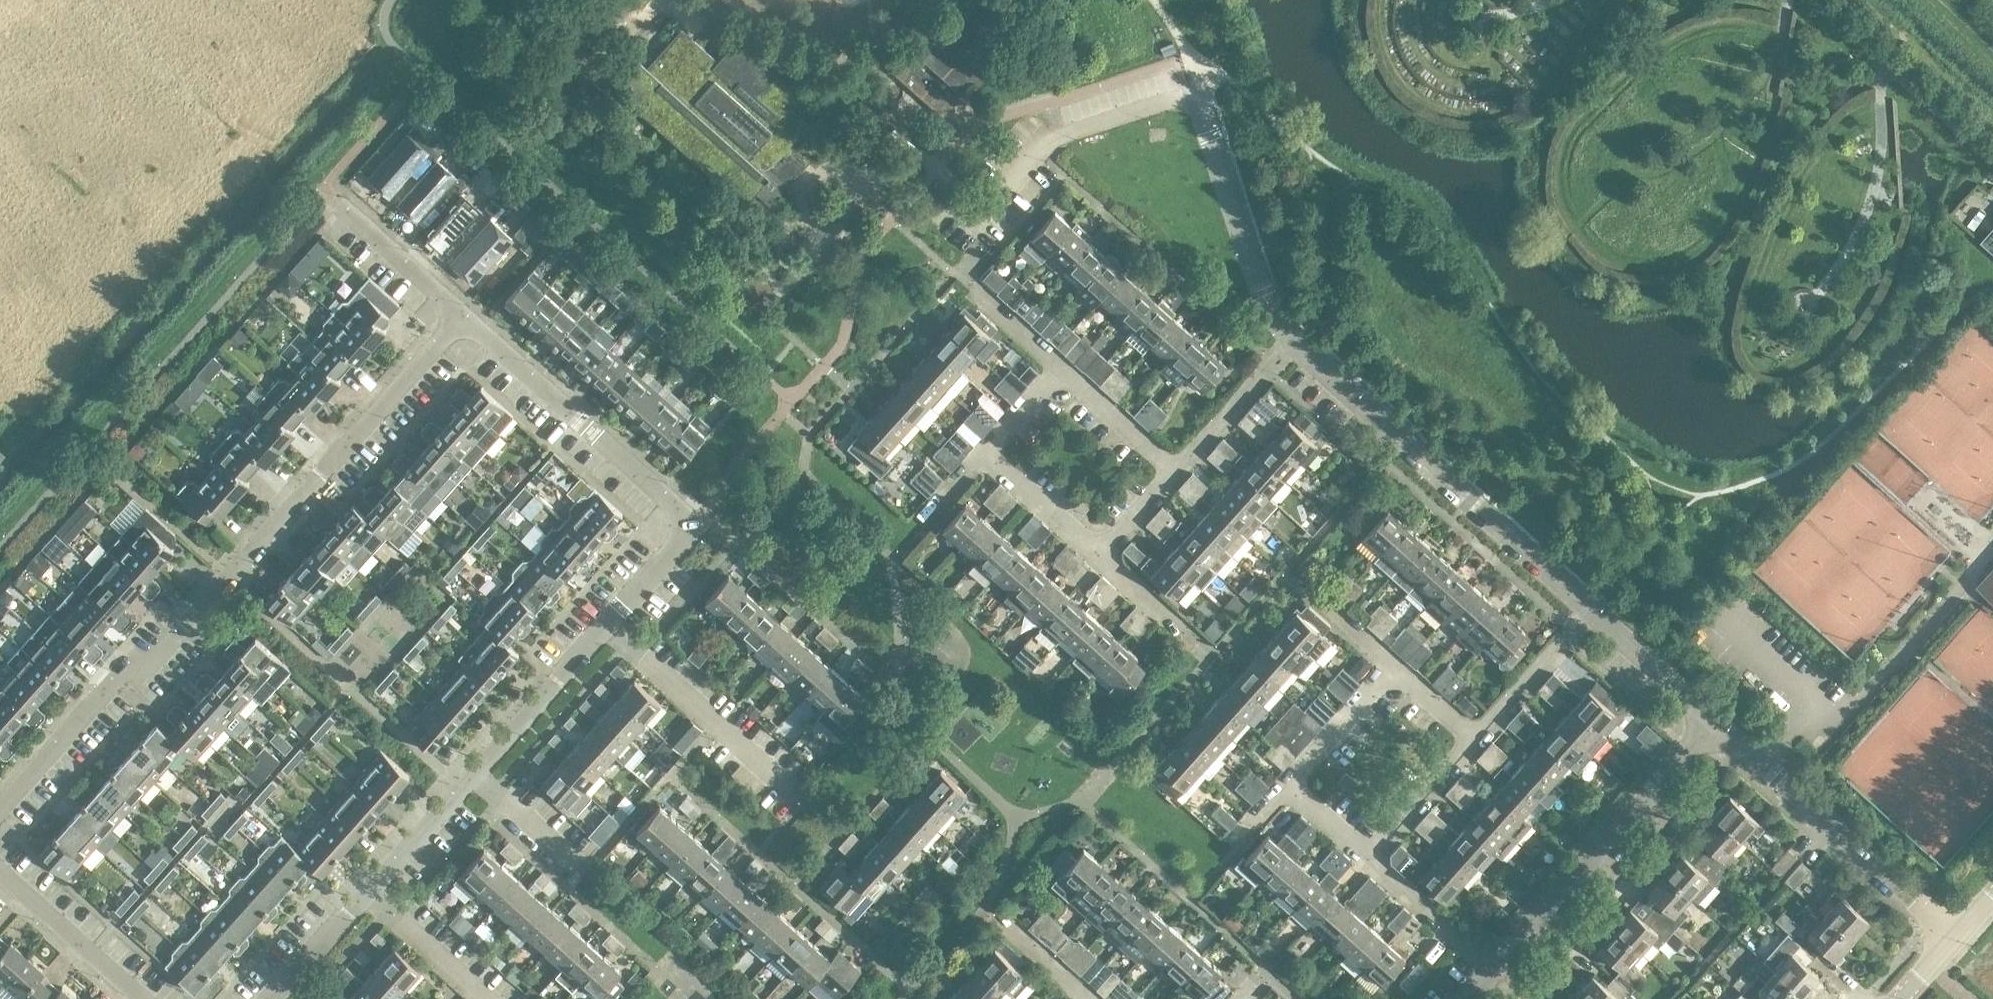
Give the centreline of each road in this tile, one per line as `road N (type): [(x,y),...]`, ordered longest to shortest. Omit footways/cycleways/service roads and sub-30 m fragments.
road 1 (residential): [(0,809),(124,671),(180,631),(462,315)]
road 2 (residential): [(974,226),(1054,137),(1187,95),(1200,104),(1264,293),(1294,341)]
road 3 (residential): [(606,624),(693,523),(462,315)]
road 4 (residential): [(1294,341),(1591,610)]
road 5 (residential): [(1493,970),(1718,720)]
road 6 (residential): [(1955,937),(1718,720)]
road 7 (residential): [(793,790),(606,624)]
road 8 (residential): [(476,773),(606,624)]
road 9 (residential): [(144,998),(0,871)]
road 10 (residential): [(1294,341),(1172,469)]
road 11 (residential): [(1475,735),(1591,610)]
road 12 (residential): [(1591,610),(1718,720)]
road 13 (residential): [(1493,970),(1368,858)]
road 14 (residential): [(1368,858),(1475,735)]
road 15 (residential): [(369,893),(476,773)]
road 16 (residential): [(1287,785),(1398,670)]
road 17 (residential): [(462,315),(343,209)]
road 18 (residential): [(485,998),(369,893)]
road 19 (residential): [(1096,553),(980,454)]
road 20 (residential): [(1172,469),(1059,368)]
road 21 (residential): [(271,998),(369,893)]
road 22 (residential): [(577,861),(476,773)]
road 23 (residential): [(1398,670),(1309,589)]

